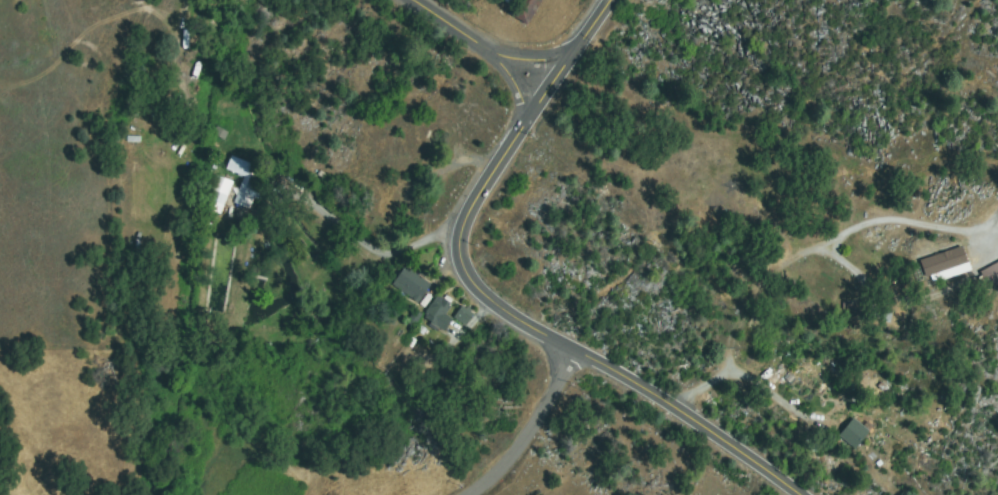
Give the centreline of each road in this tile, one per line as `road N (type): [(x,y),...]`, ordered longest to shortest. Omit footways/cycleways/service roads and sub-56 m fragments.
road 1 (tertiary): [(473,494),(517,452),(574,351),(507,317),(474,288),(456,255),(464,219),(612,0)]
road 2 (tertiary): [(795,494),(680,409),(574,351)]
road 3 (residential): [(405,0),(549,89)]

